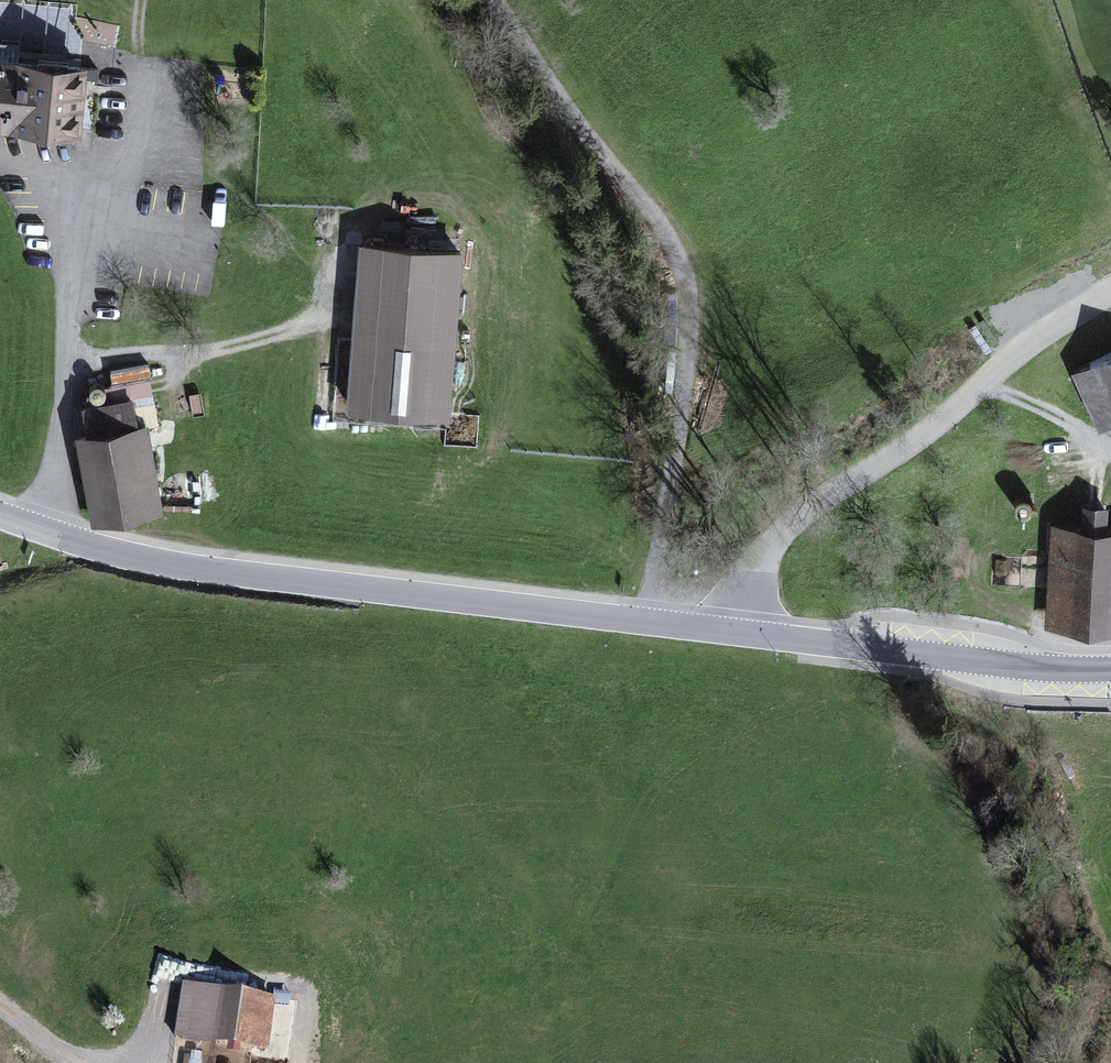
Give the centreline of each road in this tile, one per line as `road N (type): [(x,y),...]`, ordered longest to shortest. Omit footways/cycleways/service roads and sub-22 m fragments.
road 1 (tertiary): [(0,515),(176,564),(740,630)]
road 2 (track): [(493,0),(585,145),(671,241),(686,300),(673,486),(649,619)]
road 3 (residential): [(740,630),(756,572),(779,534),(983,374),(1110,289)]
road 4 (tertiary): [(740,630),(1040,670),(1110,670)]
road 5 (track): [(0,993),(68,1061),(186,1062)]
road 6 (track): [(1110,446),(977,379)]

